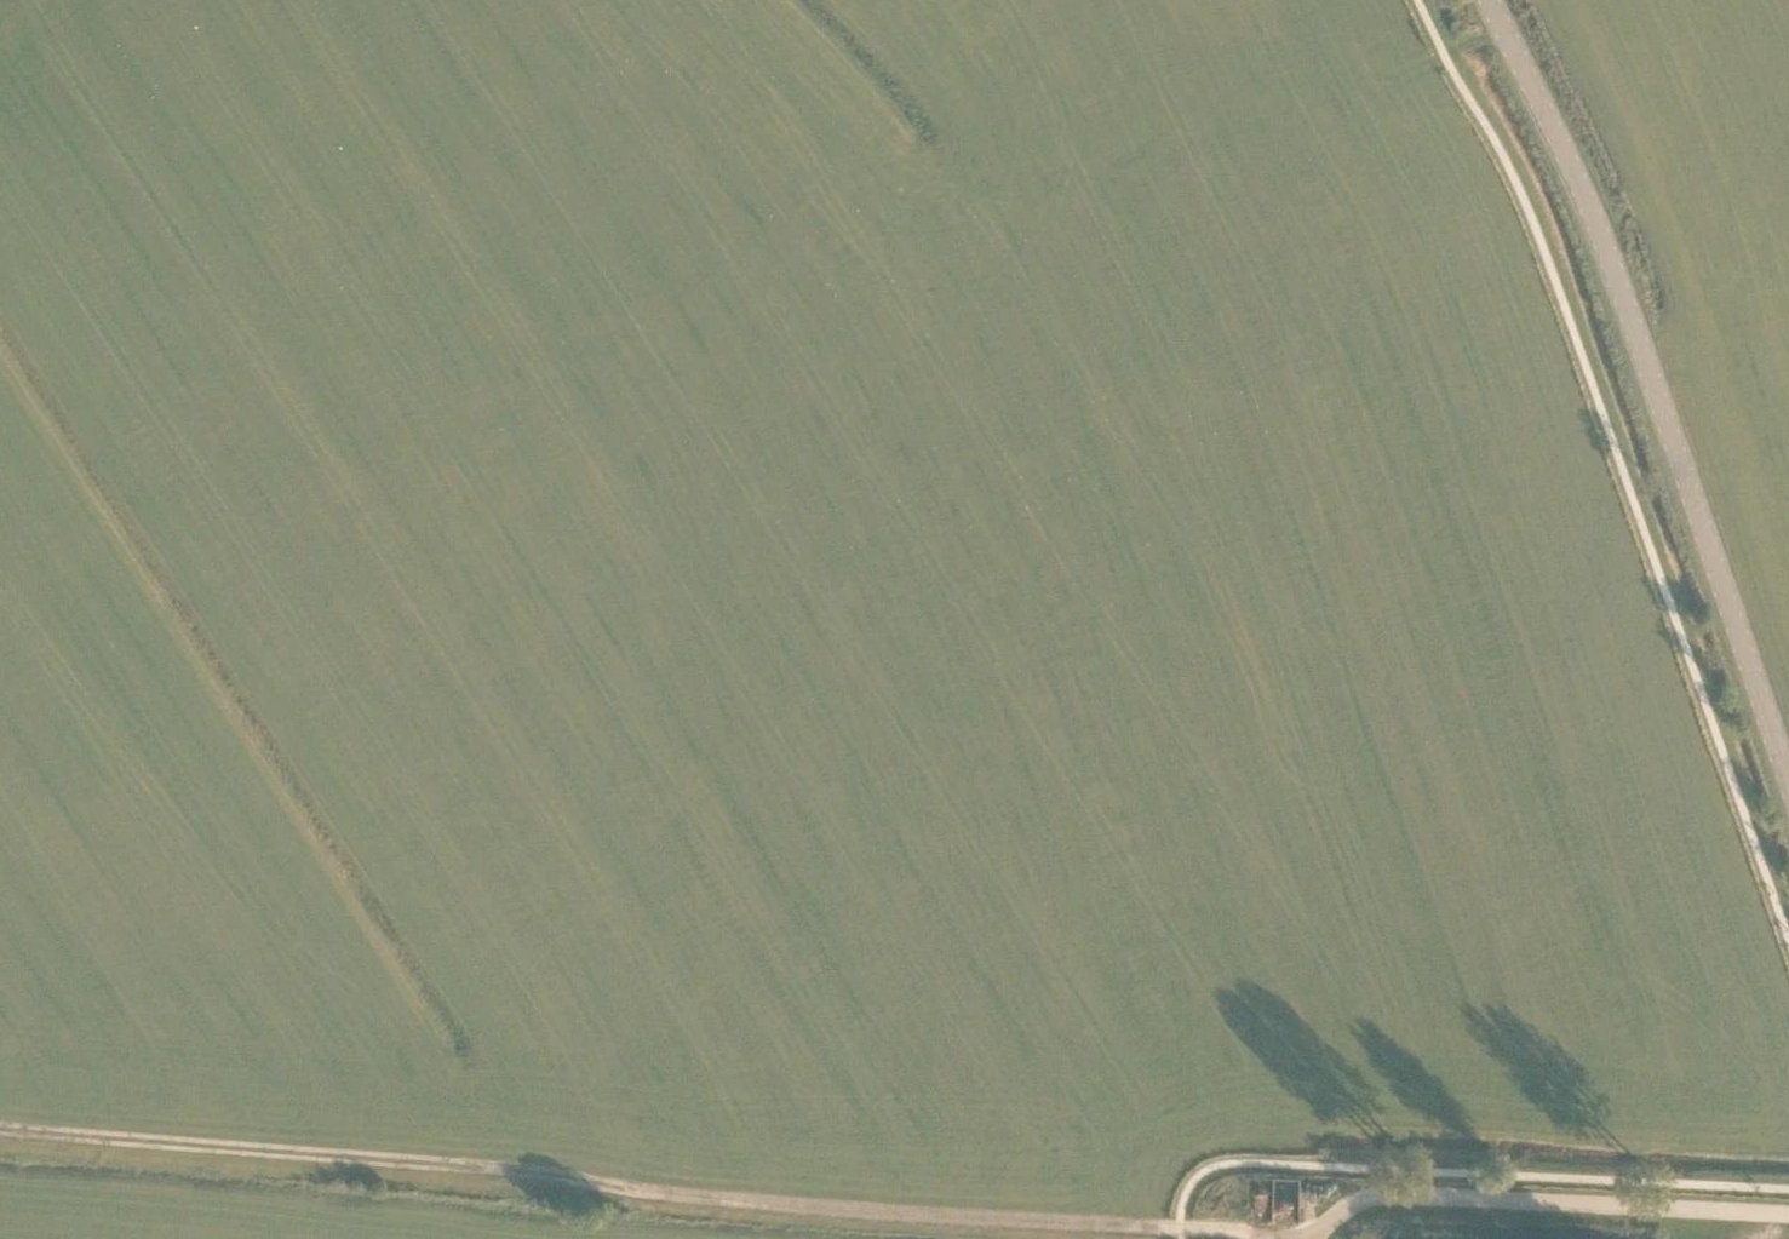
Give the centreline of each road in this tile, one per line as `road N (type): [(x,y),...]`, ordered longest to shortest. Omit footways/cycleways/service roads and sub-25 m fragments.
road 1 (track): [(1303,1238),(1271,1230),(979,1219),(0,1126)]
road 2 (tertiary): [(1788,793),(1578,178),(1491,0)]
road 3 (track): [(1788,1211),(1397,1190),(1347,1205),(1308,1238)]

